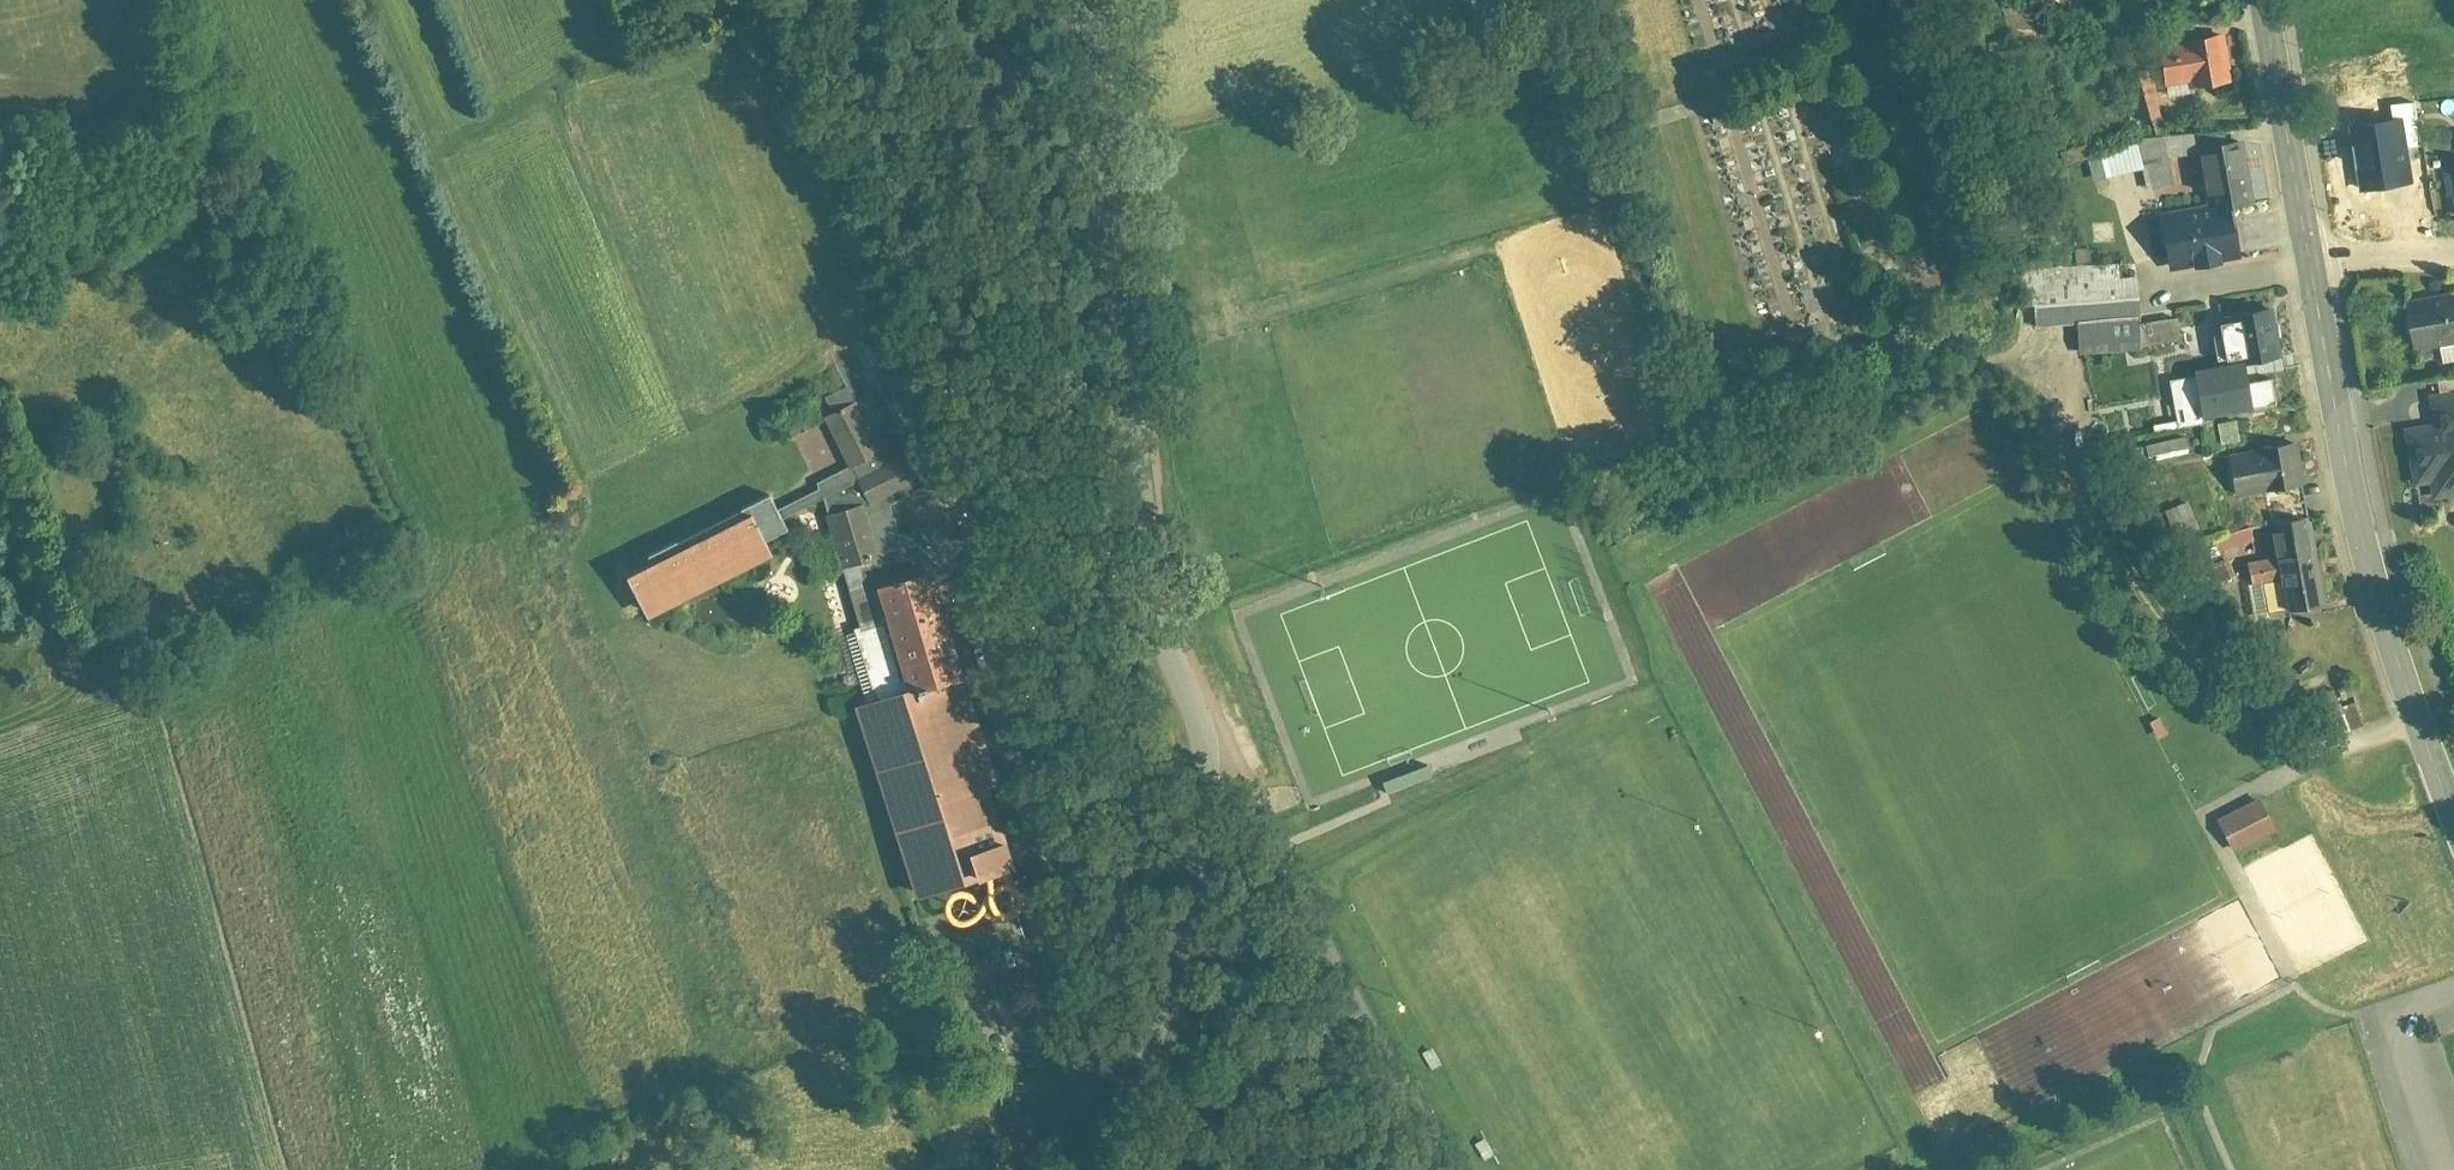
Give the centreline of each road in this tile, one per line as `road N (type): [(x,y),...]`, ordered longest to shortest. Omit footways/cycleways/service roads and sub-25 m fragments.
road 1 (residential): [(995,1169),(1084,1155),(1148,1045),(1257,801),(1185,633),(1170,566),(1086,0)]
road 2 (tertiary): [(2453,813),(2367,563),(2309,261)]
road 3 (tertiary): [(2309,261),(2263,0)]
road 4 (residential): [(2453,255),(2309,261)]

